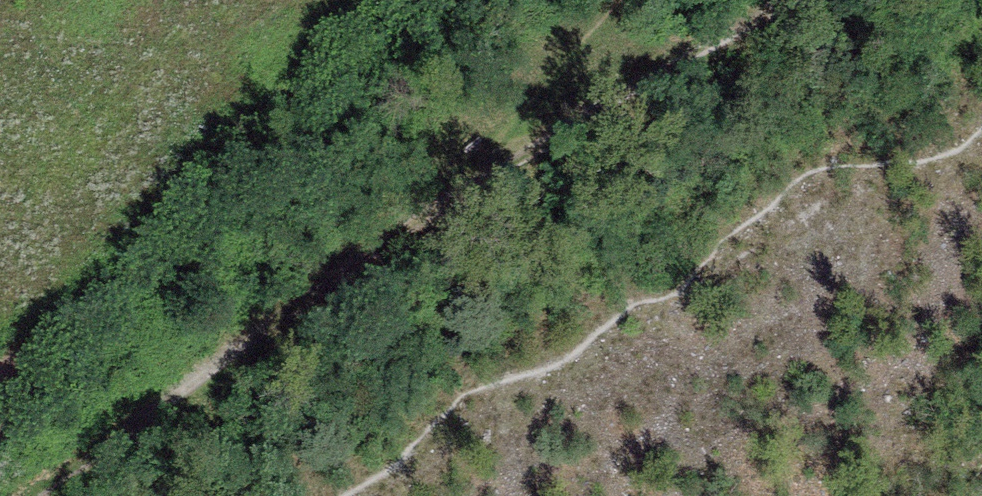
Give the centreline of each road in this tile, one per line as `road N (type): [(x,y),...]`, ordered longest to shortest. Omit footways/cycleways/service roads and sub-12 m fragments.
road 1 (track): [(826,0),(448,254),(14,495)]

